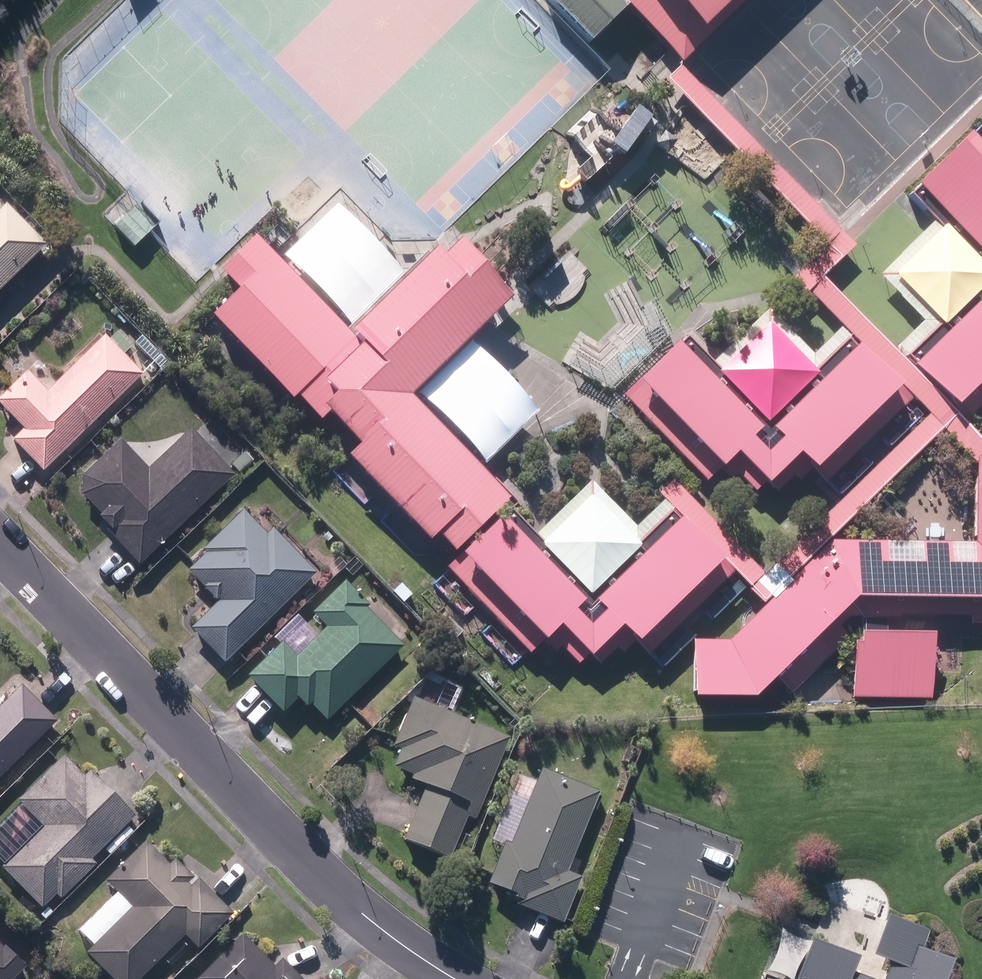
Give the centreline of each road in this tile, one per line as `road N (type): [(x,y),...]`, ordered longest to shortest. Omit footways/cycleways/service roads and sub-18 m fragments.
road 1 (residential): [(449,978),(363,920),(0,543)]

